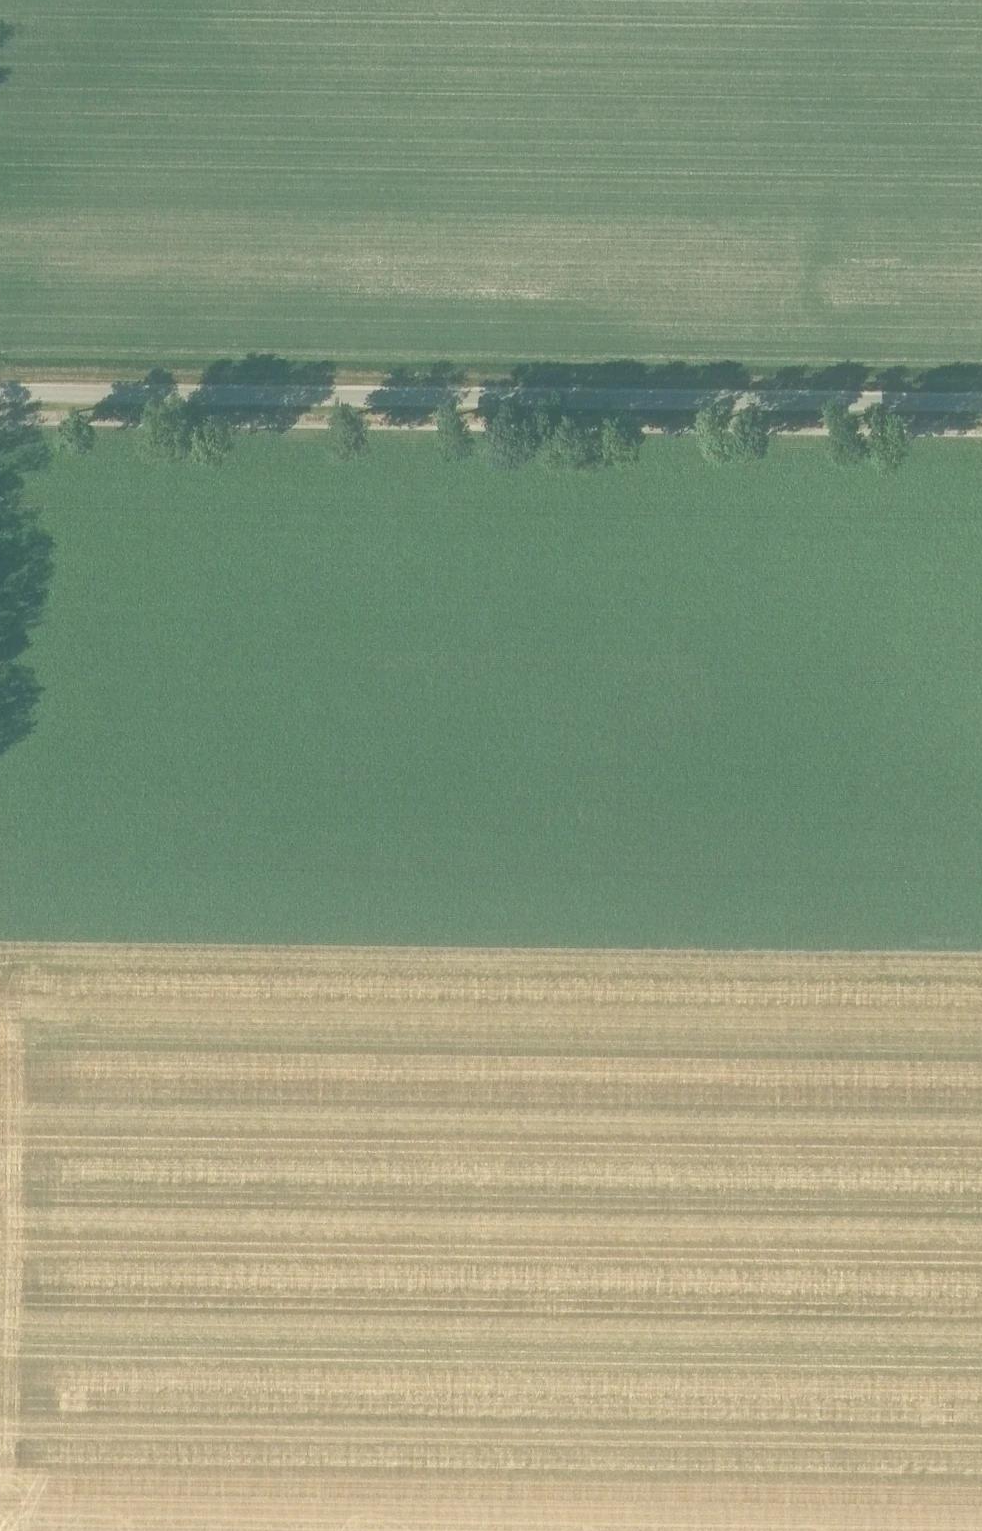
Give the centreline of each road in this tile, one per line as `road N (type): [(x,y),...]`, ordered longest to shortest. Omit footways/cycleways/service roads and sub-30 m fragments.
road 1 (unclassified): [(981,403),(0,392)]

